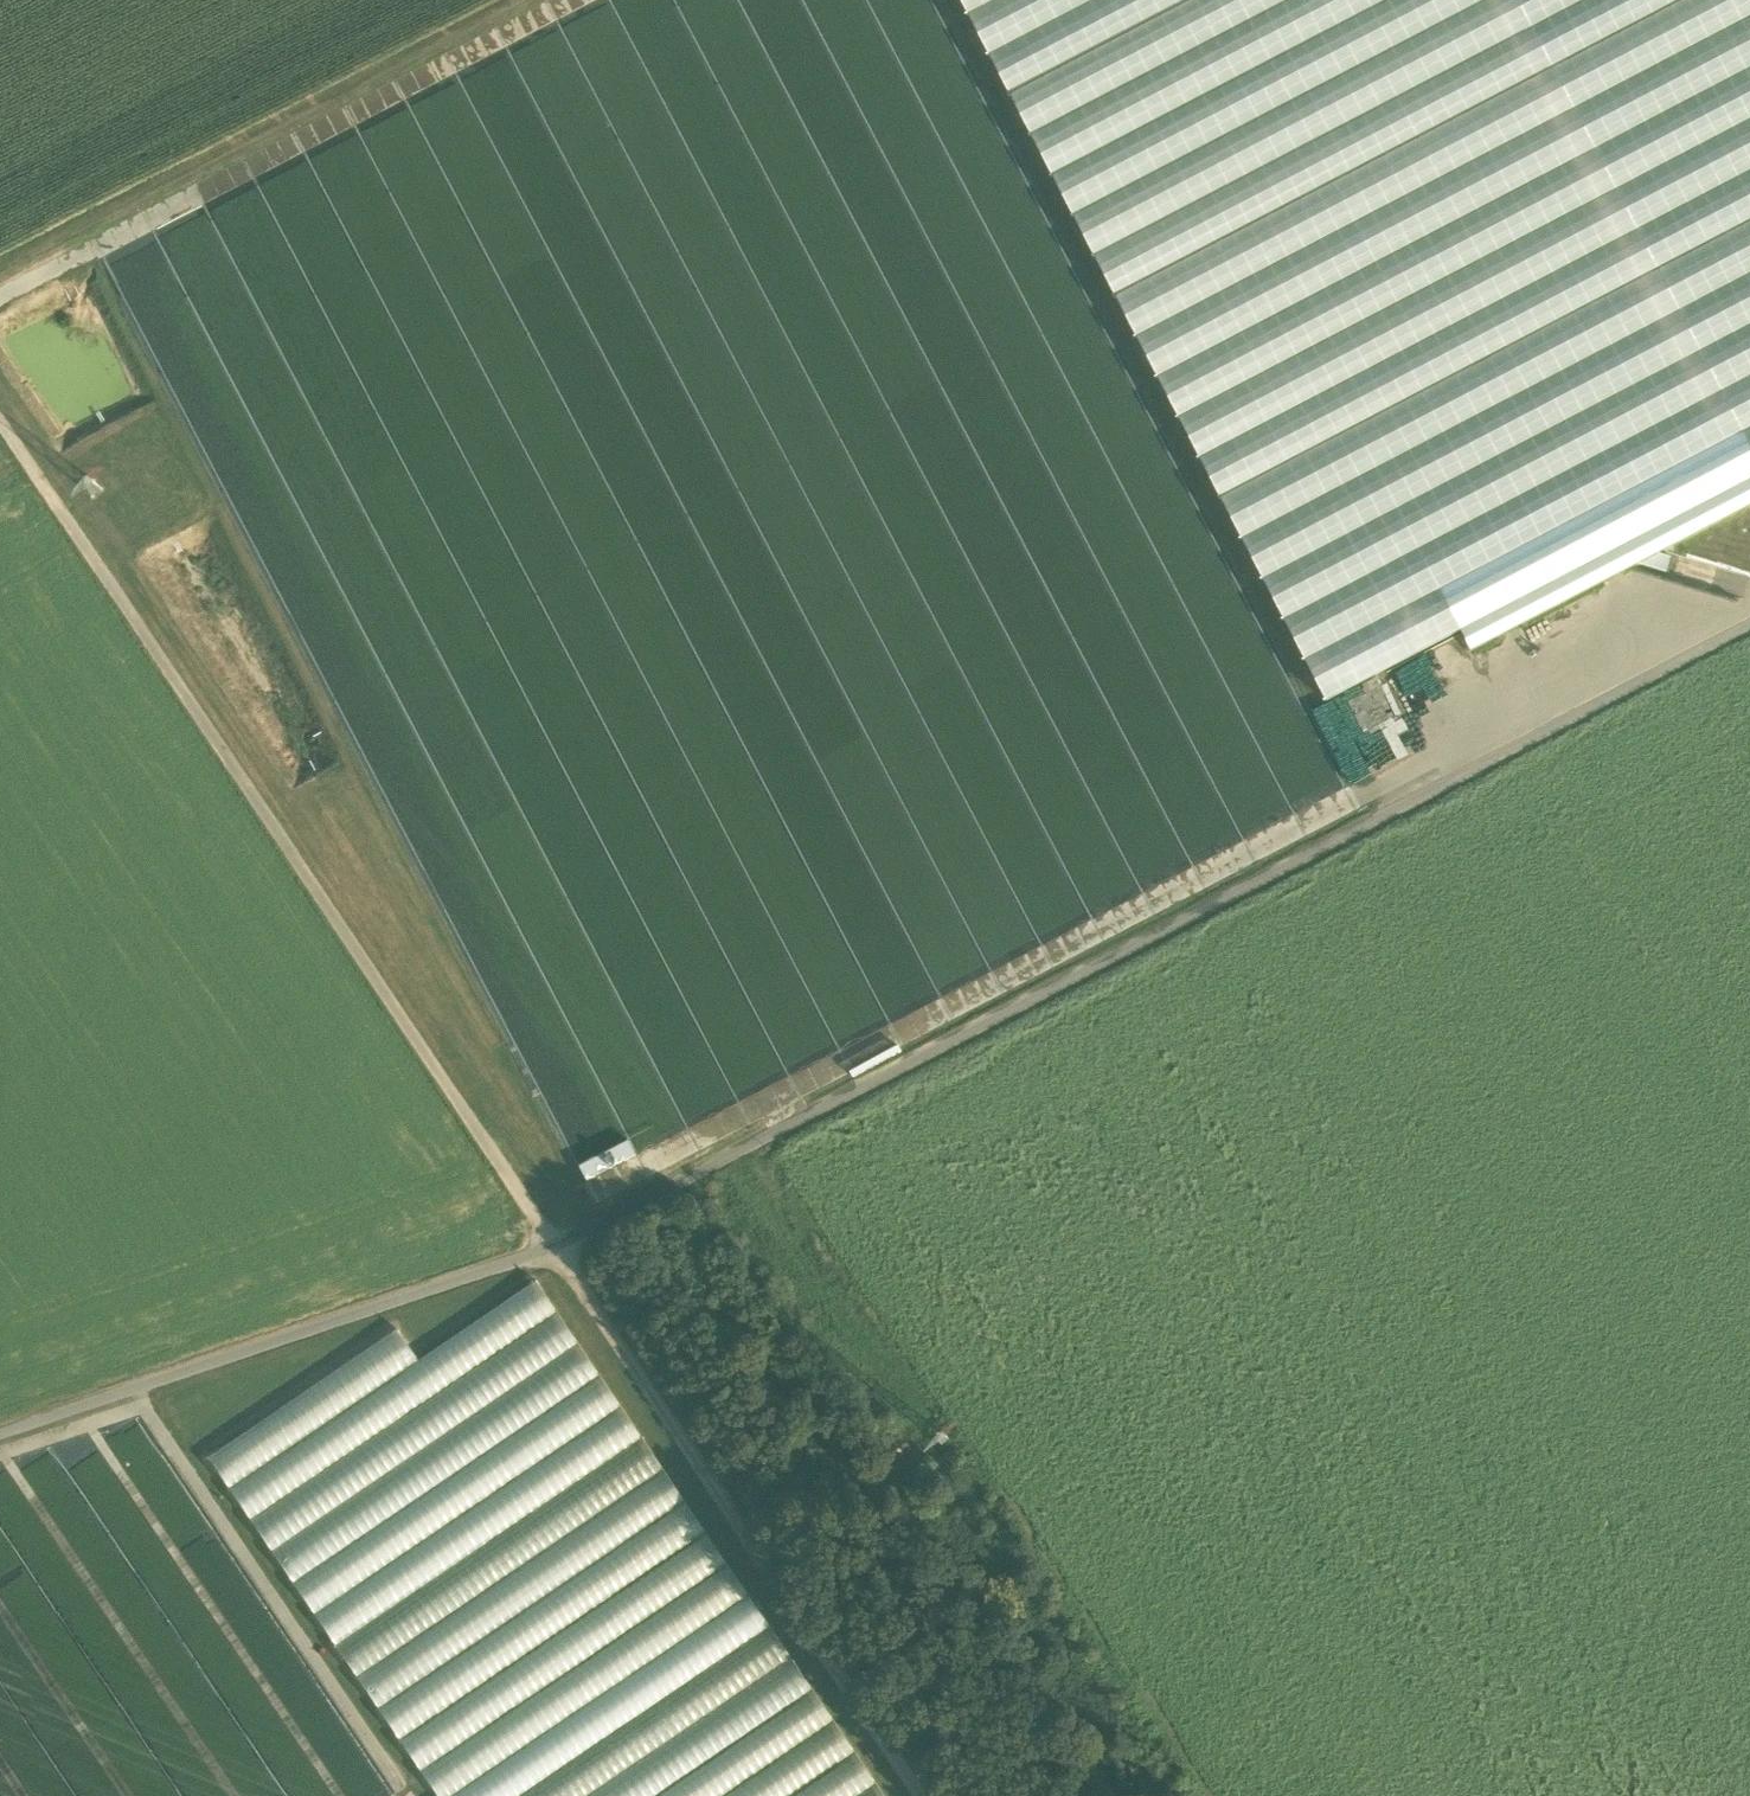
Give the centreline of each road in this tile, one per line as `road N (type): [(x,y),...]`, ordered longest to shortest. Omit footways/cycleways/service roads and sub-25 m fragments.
road 1 (track): [(1749,625),(557,1245)]
road 2 (track): [(0,423),(557,1245)]
road 3 (track): [(925,1795),(557,1245)]
road 4 (track): [(557,1245),(0,1431)]

